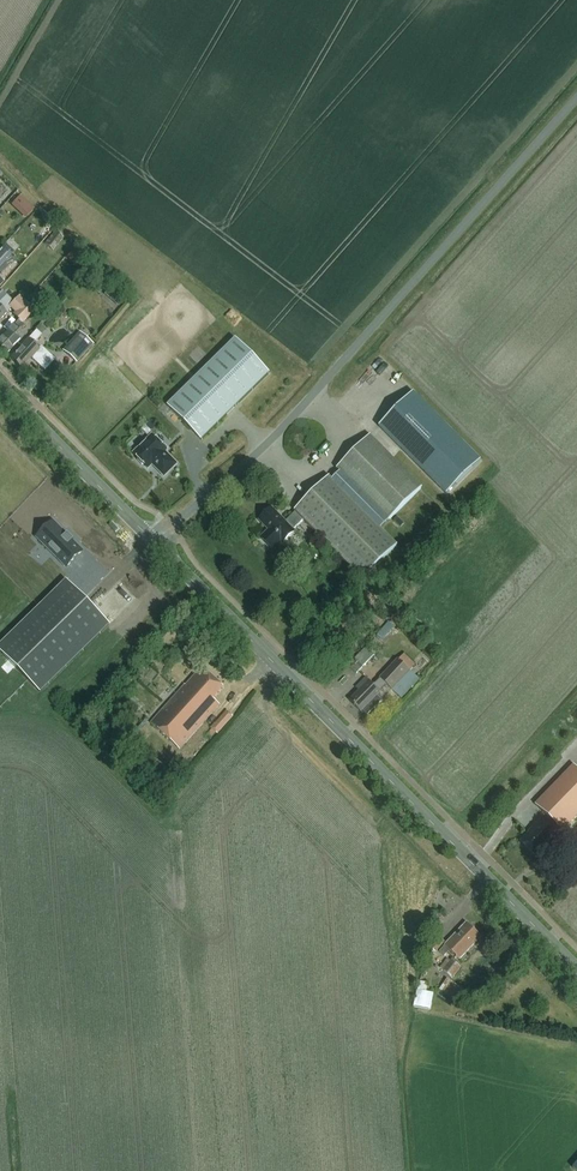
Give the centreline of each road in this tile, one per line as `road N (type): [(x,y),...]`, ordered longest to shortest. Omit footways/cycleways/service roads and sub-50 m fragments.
road 1 (unclassified): [(155,543),(291,420),(576,100)]
road 2 (tertiary): [(576,969),(155,543)]
road 3 (tertiary): [(155,543),(0,387)]

